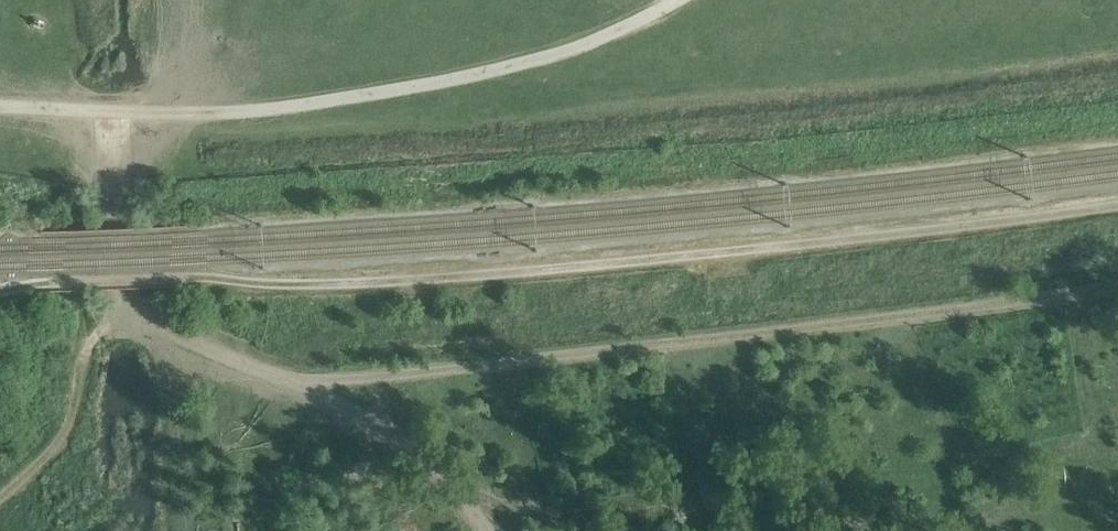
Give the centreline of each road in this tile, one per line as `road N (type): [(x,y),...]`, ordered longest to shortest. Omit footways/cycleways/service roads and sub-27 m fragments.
road 1 (track): [(0,291),(189,276),(323,285),(467,277),(847,240),(1117,202)]
road 2 (track): [(482,530),(409,438),(305,384),(971,305),(1117,279)]
road 3 (track): [(0,109),(256,110),(391,93),(526,62),(679,0)]
road 4 (track): [(305,384),(113,315)]

